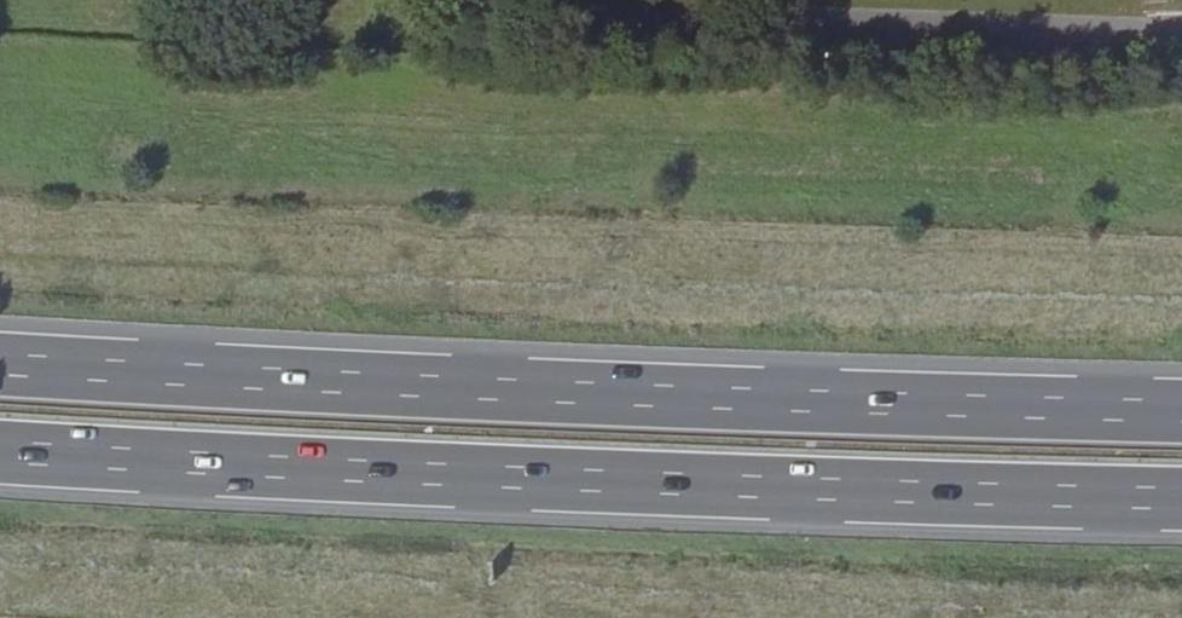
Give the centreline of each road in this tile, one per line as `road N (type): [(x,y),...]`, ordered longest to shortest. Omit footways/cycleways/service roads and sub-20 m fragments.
road 1 (motorway): [(0,452),(752,487),(1181,498)]
road 2 (motorway): [(1181,413),(0,366)]

